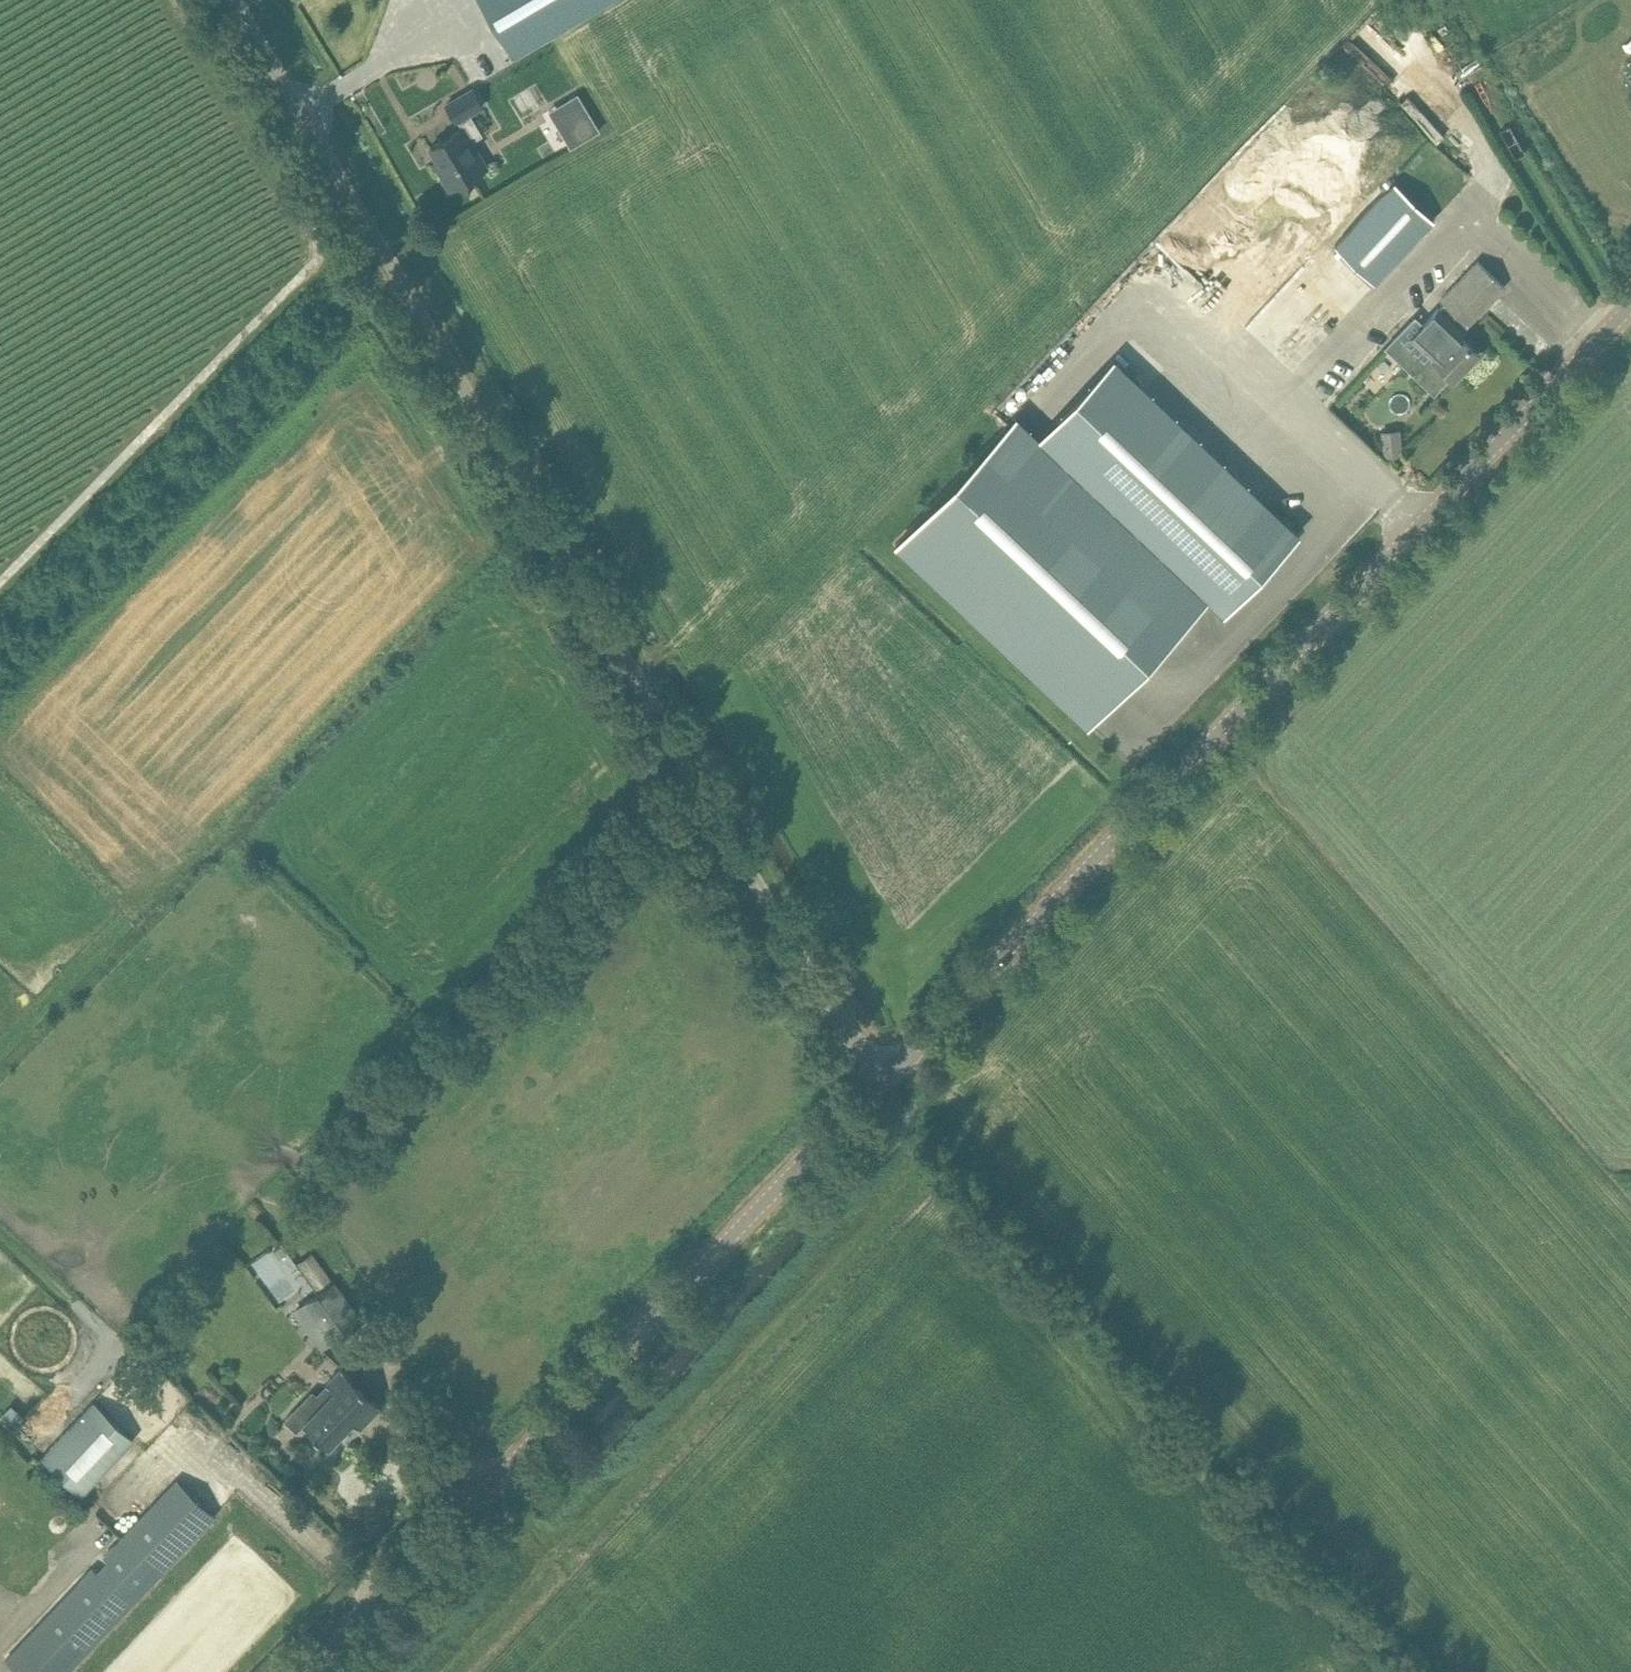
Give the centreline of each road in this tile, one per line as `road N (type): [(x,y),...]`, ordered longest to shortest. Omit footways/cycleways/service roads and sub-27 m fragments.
road 1 (unclassified): [(891,1063),(250,0)]
road 2 (unclassified): [(891,1063),(1630,286)]
road 3 (unclassified): [(311,1671),(891,1063)]

